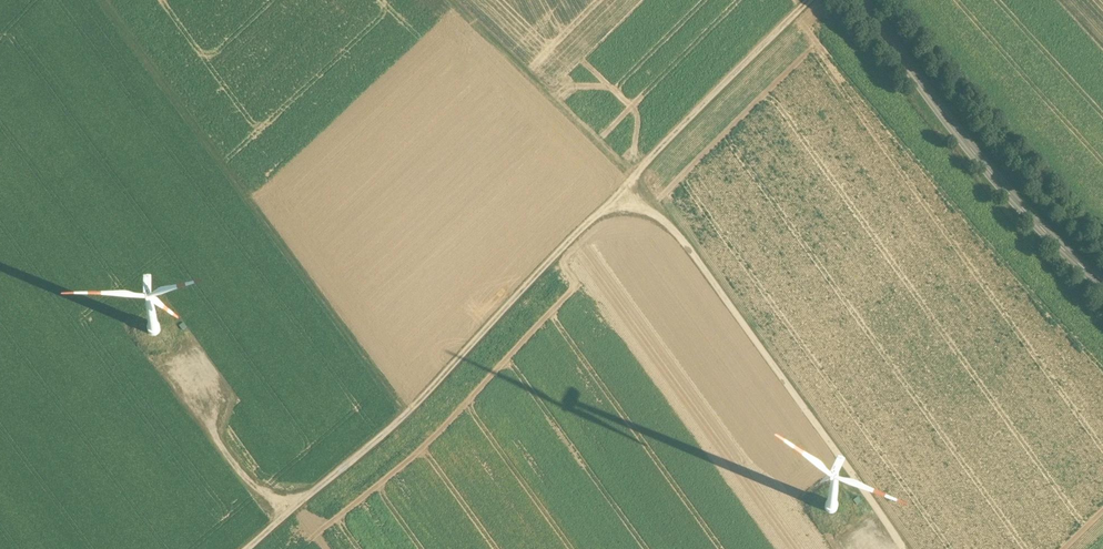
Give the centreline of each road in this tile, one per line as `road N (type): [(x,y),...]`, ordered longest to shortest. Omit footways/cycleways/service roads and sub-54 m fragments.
road 1 (track): [(406,415),(100,0)]
road 2 (tertiary): [(865,0),(1004,188),(1102,284)]
road 3 (track): [(453,0),(632,175)]

